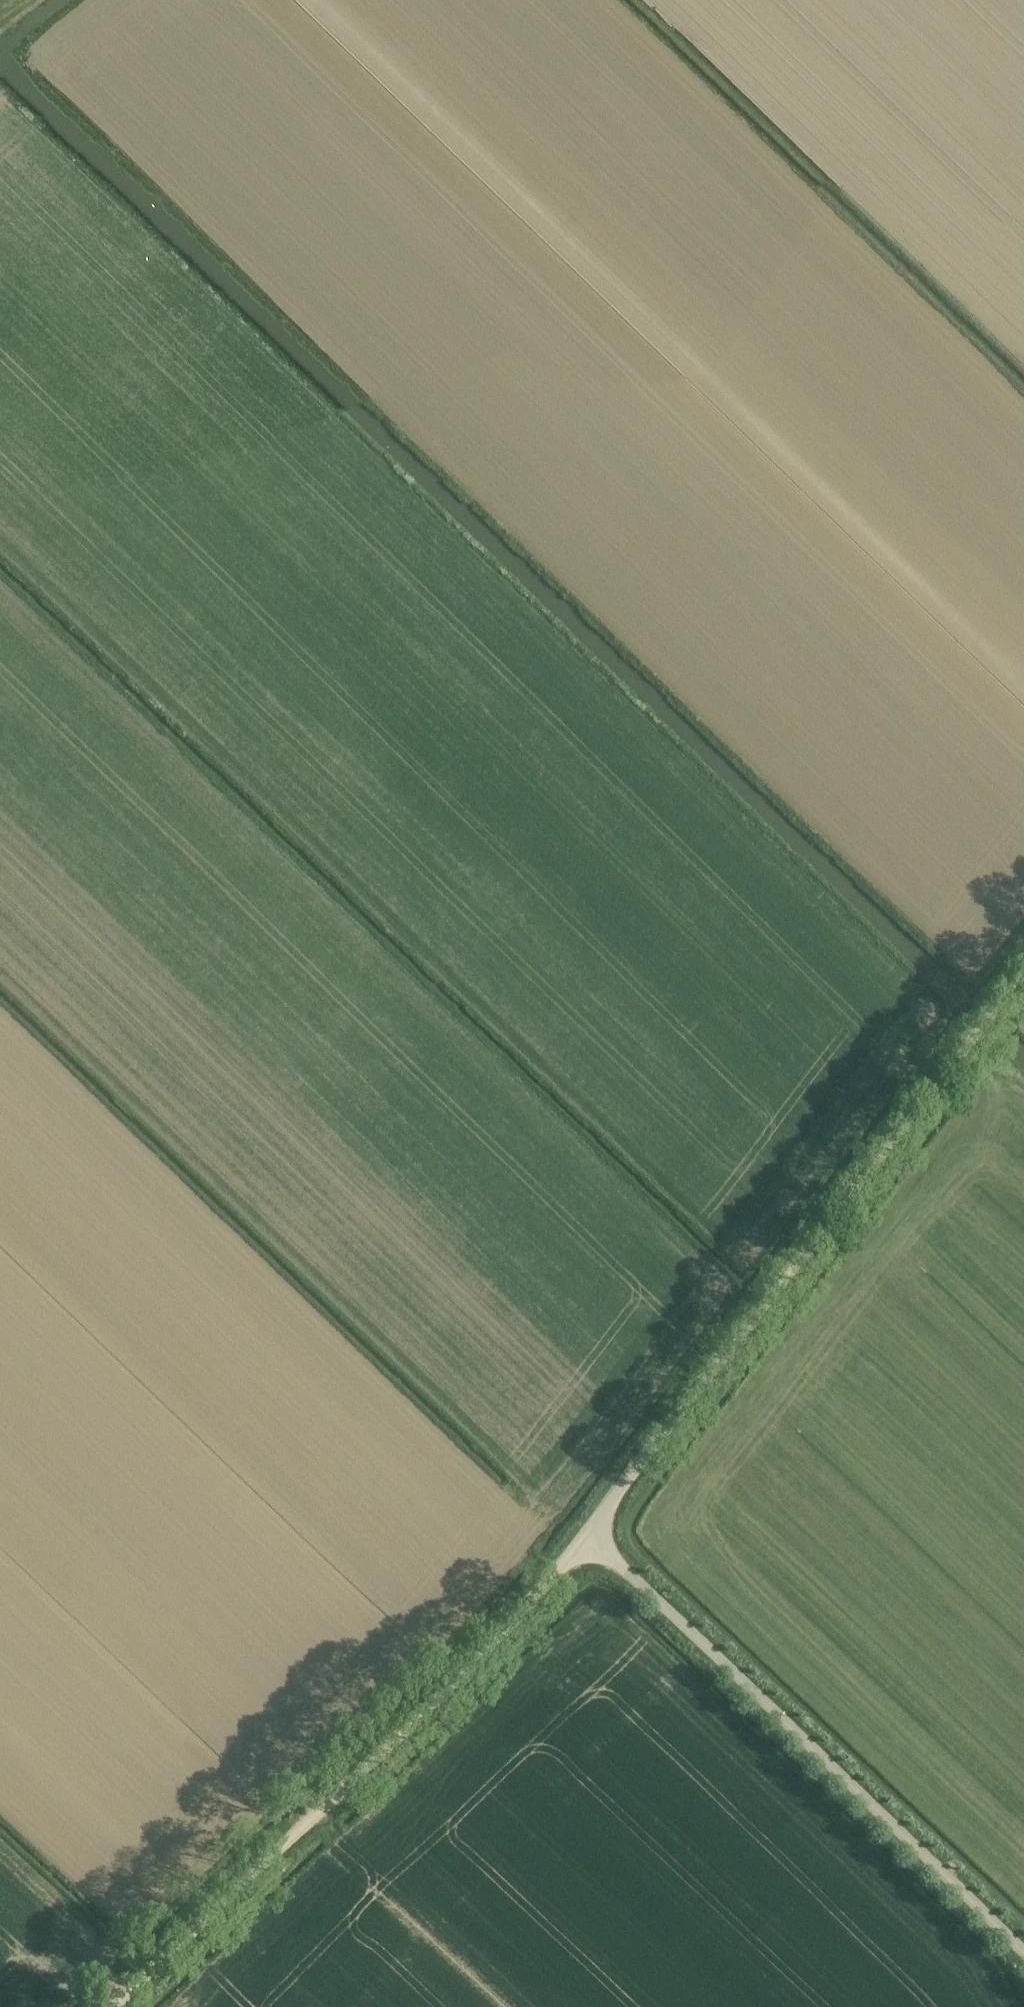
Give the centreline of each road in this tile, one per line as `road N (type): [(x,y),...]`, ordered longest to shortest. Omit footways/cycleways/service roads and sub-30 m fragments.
road 1 (unclassified): [(592,1538),(1023,969)]
road 2 (unclassified): [(107,2006),(592,1538)]
road 3 (unclassified): [(1023,1951),(592,1538)]

